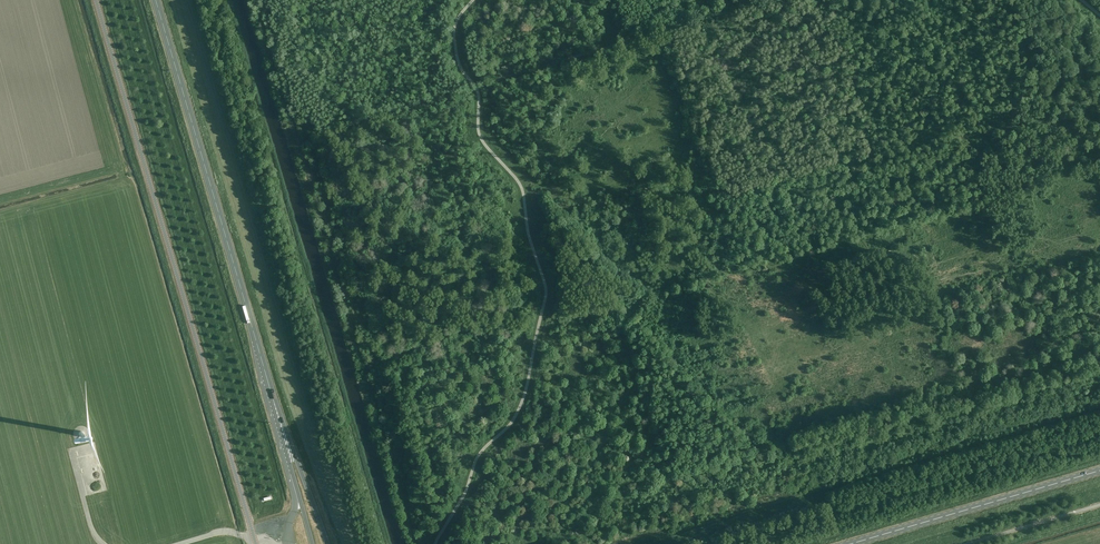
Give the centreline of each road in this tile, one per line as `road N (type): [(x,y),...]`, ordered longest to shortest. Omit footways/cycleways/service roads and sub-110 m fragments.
road 1 (unclassified): [(256,543),(93,0)]
road 2 (trunk): [(271,392),(155,0)]
road 3 (secondary): [(840,543),(1099,468)]
road 4 (trunk): [(328,543),(271,392)]
road 5 (trunk): [(271,392),(312,543)]

